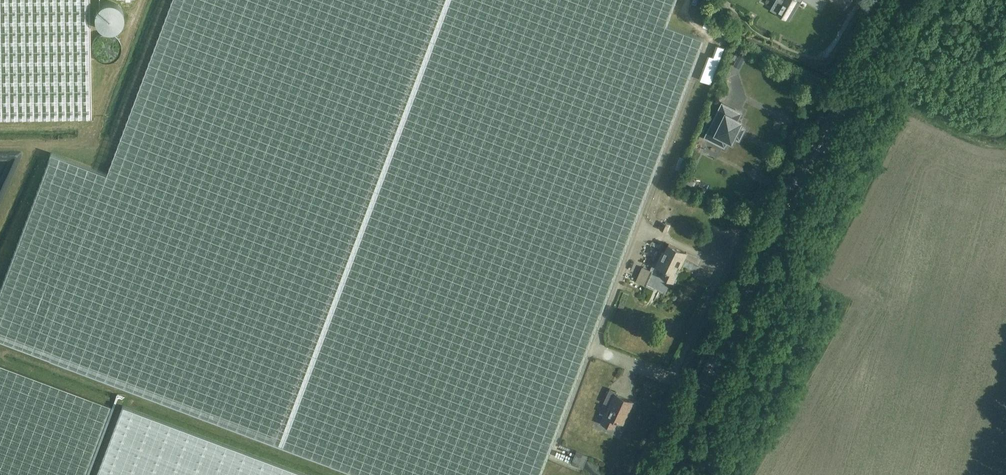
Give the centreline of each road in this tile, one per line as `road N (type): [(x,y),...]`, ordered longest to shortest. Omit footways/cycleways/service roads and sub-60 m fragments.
road 1 (secondary): [(666,474),(790,203),(901,0)]

